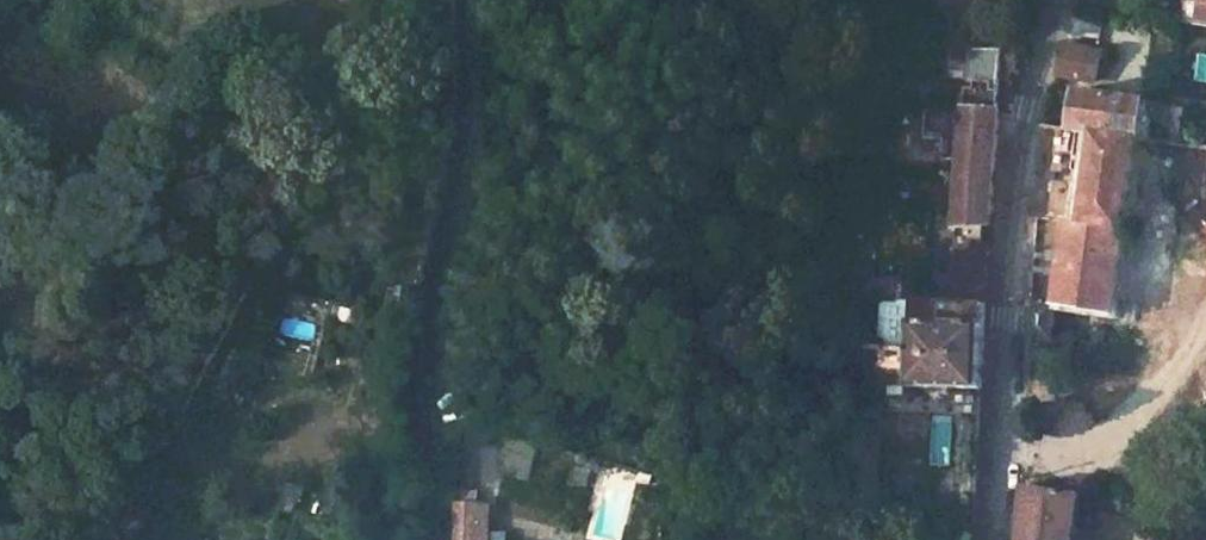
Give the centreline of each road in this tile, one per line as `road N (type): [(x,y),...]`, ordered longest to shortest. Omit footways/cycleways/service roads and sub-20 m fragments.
road 1 (unclassified): [(983,539),(1020,114),(1050,0)]
road 2 (residential): [(436,539),(425,333),(461,160),(472,0)]

